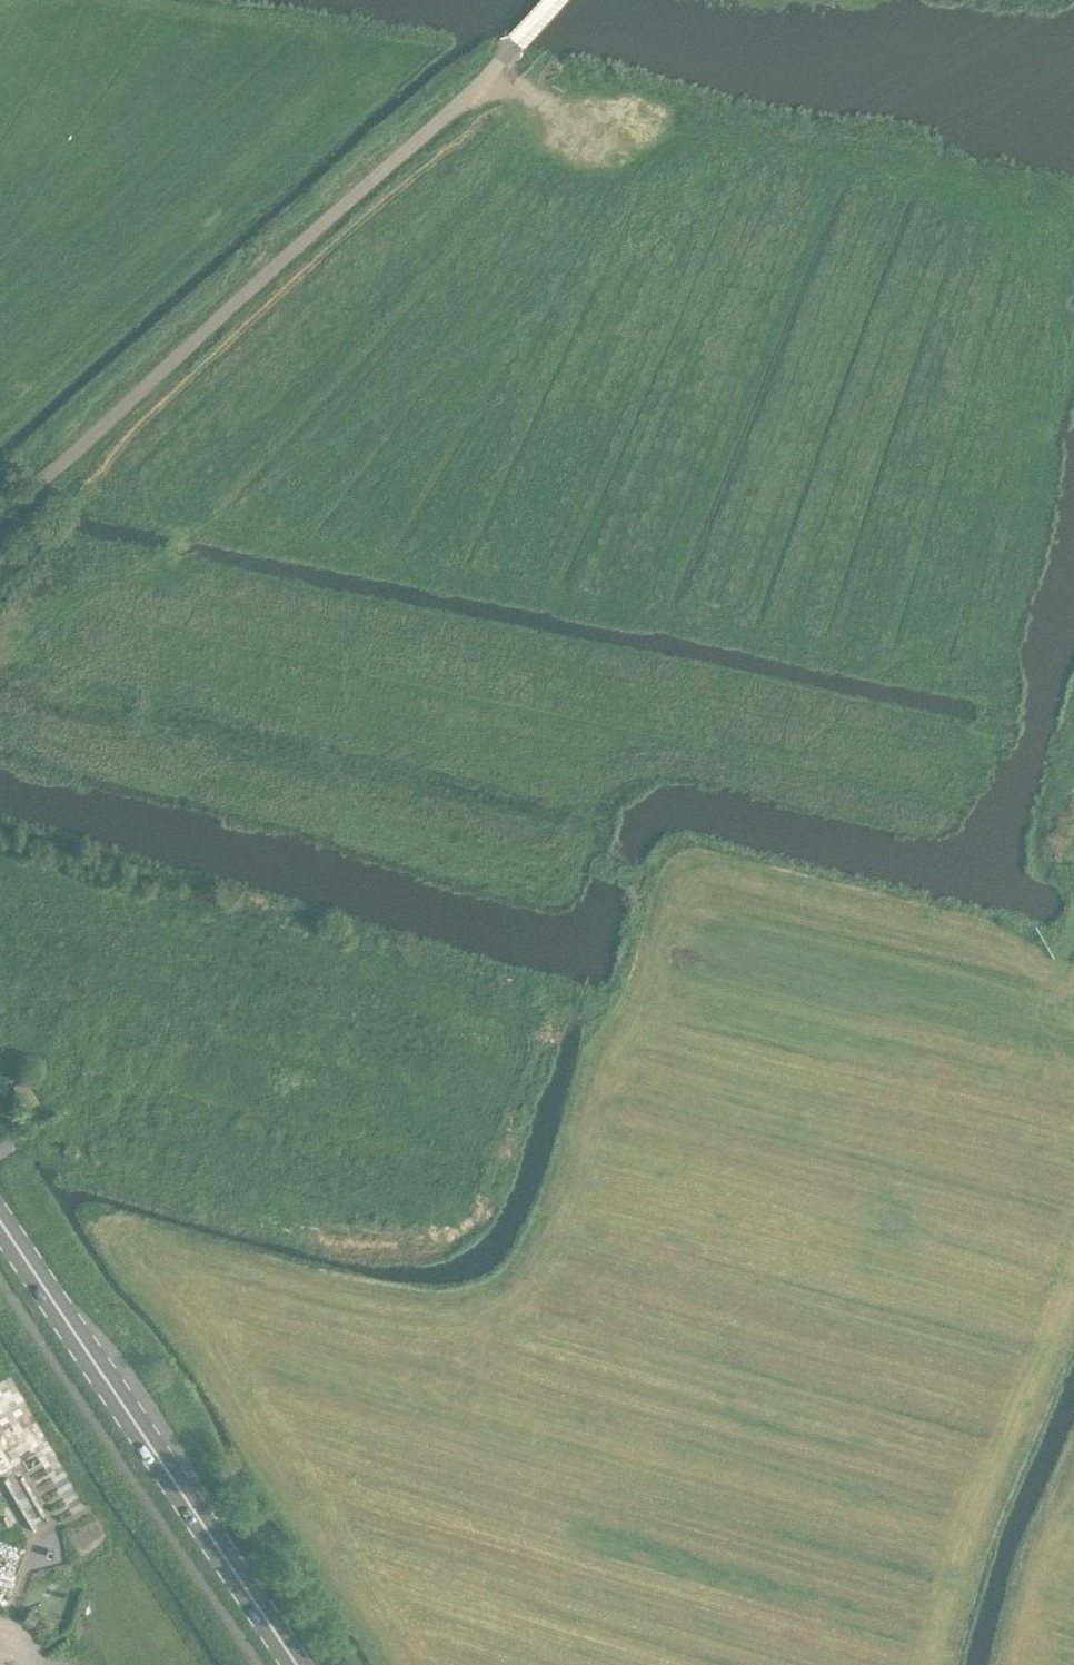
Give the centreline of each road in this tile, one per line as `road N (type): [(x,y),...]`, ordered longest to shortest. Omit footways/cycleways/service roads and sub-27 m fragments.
road 1 (primary): [(295,1664),(0,1220)]

